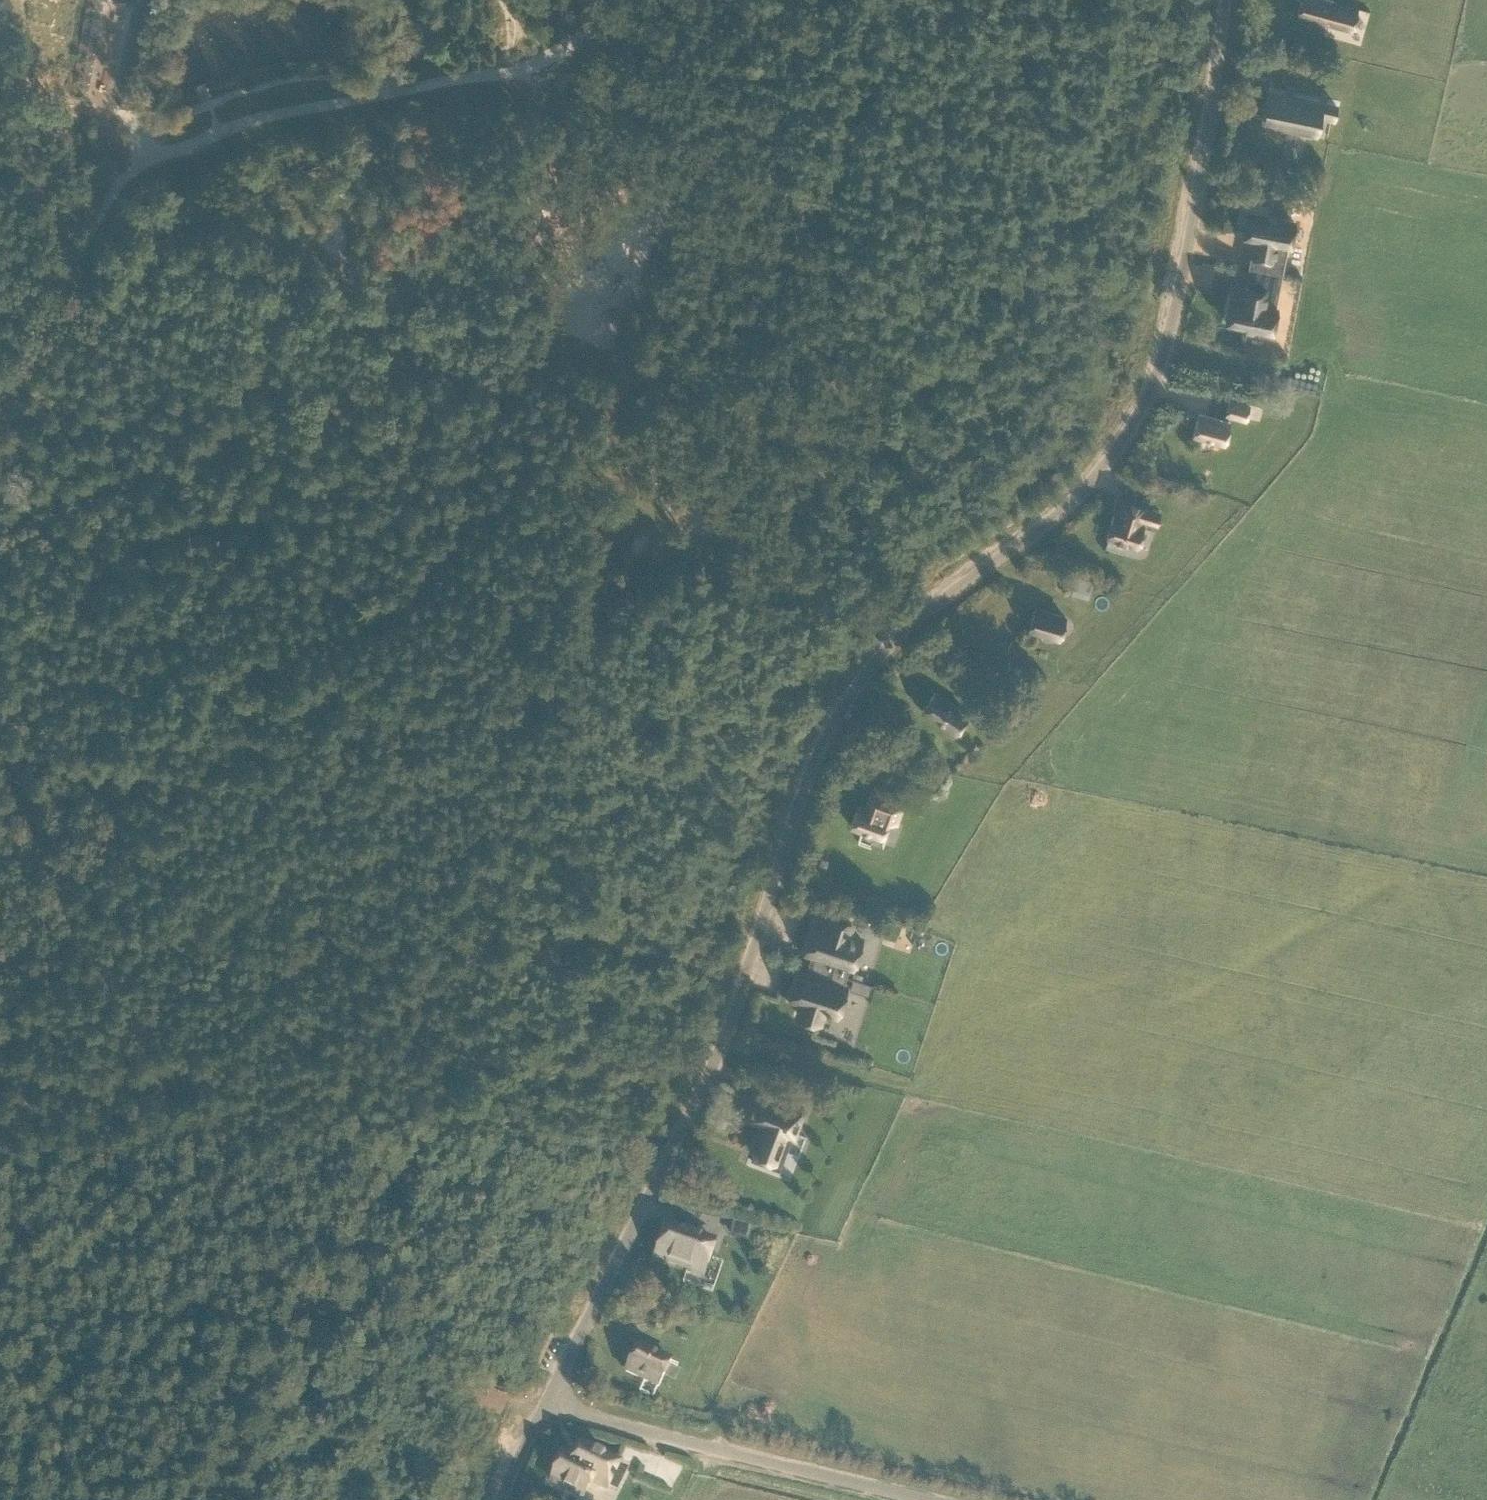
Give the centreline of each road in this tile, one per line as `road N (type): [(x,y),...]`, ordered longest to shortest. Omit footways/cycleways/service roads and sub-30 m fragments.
road 1 (unclassified): [(540,1401),(730,1017),(795,810),(839,704),(918,610),(1083,486),(1160,374),(1186,272),(1227,0)]
road 2 (track): [(540,1401),(507,1403),(446,1388),(349,1338),(227,1226),(166,1053),(0,718)]
road 3 (unclassified): [(921,1499),(540,1401)]

